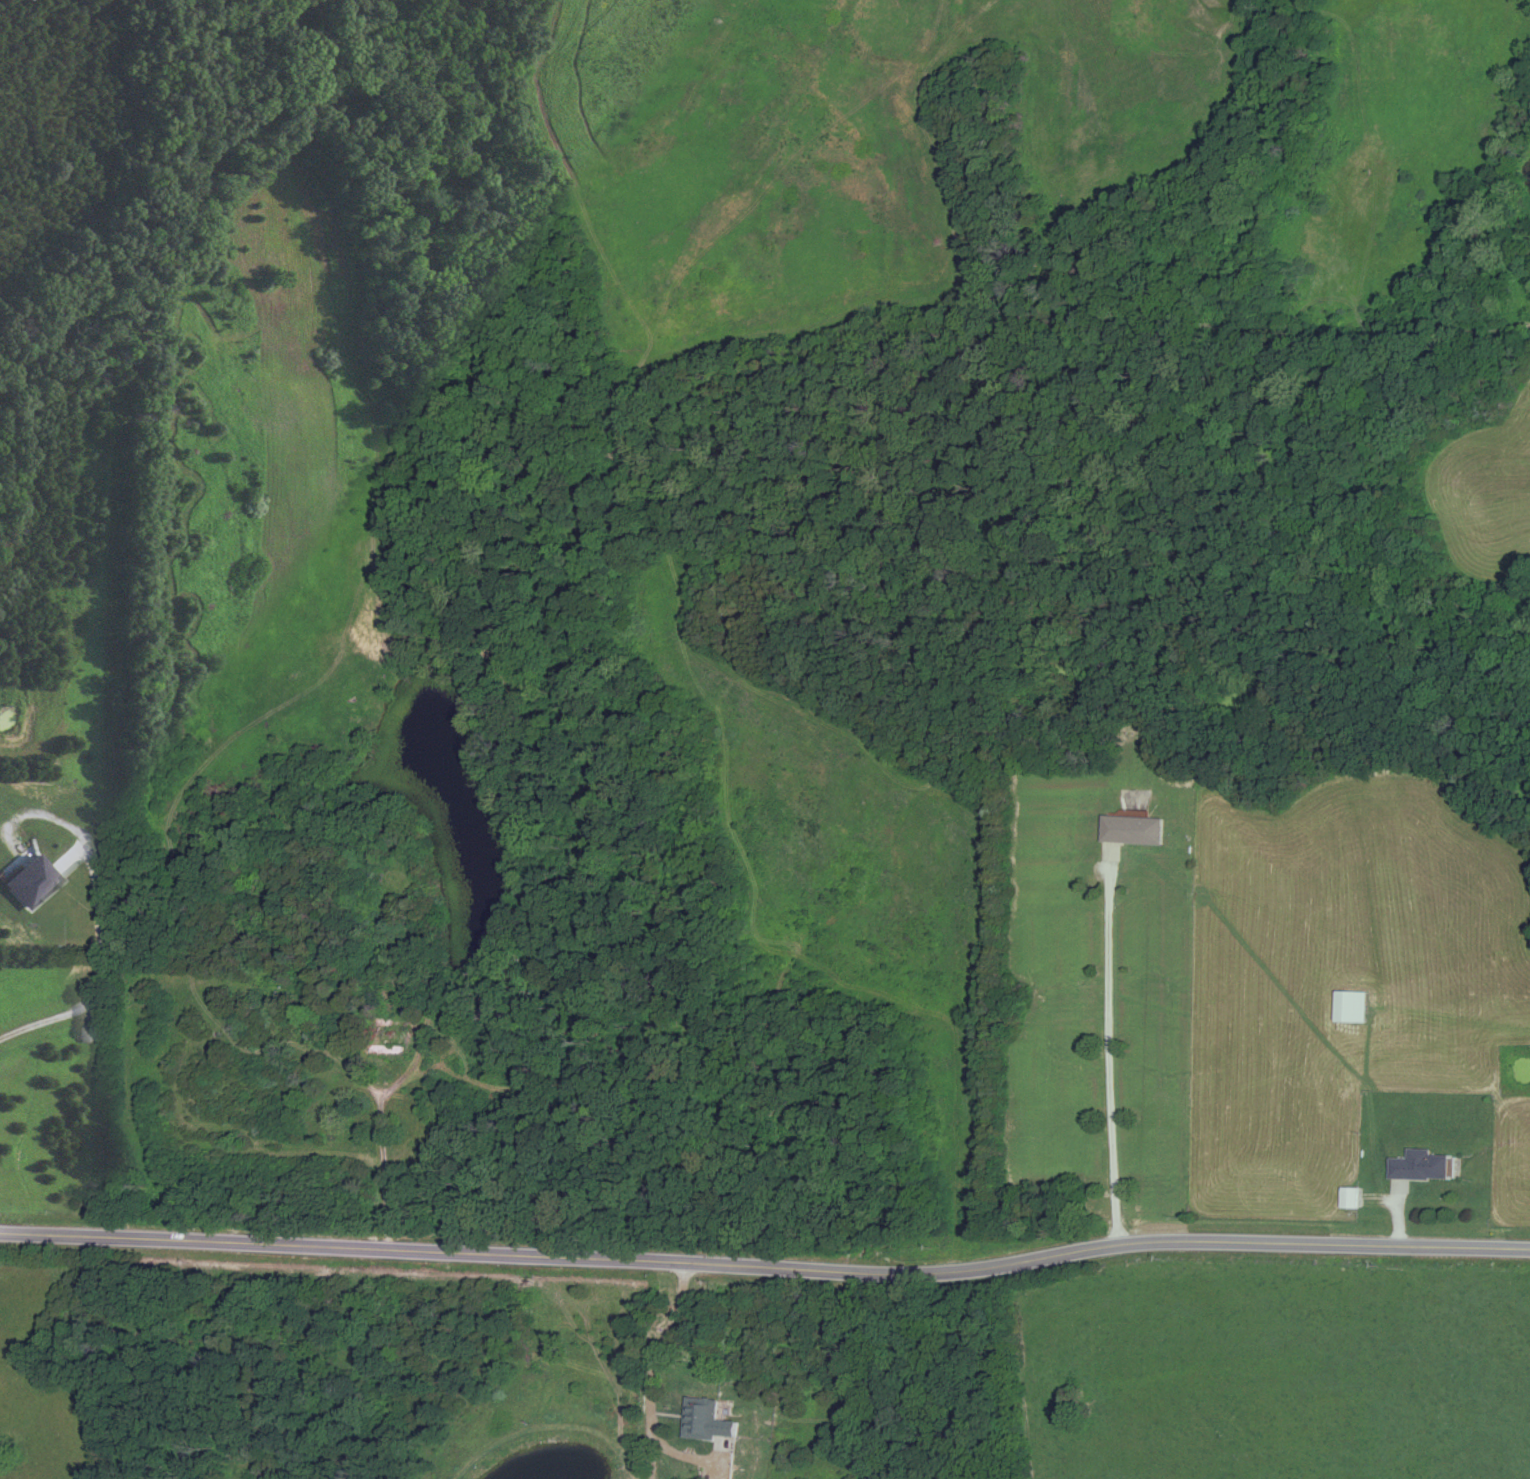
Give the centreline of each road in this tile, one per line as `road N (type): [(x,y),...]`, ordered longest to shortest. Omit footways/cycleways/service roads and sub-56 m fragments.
road 1 (secondary): [(1529,1253),(1121,1244),(996,1271),(882,1278),(527,1254),(0,1241)]

